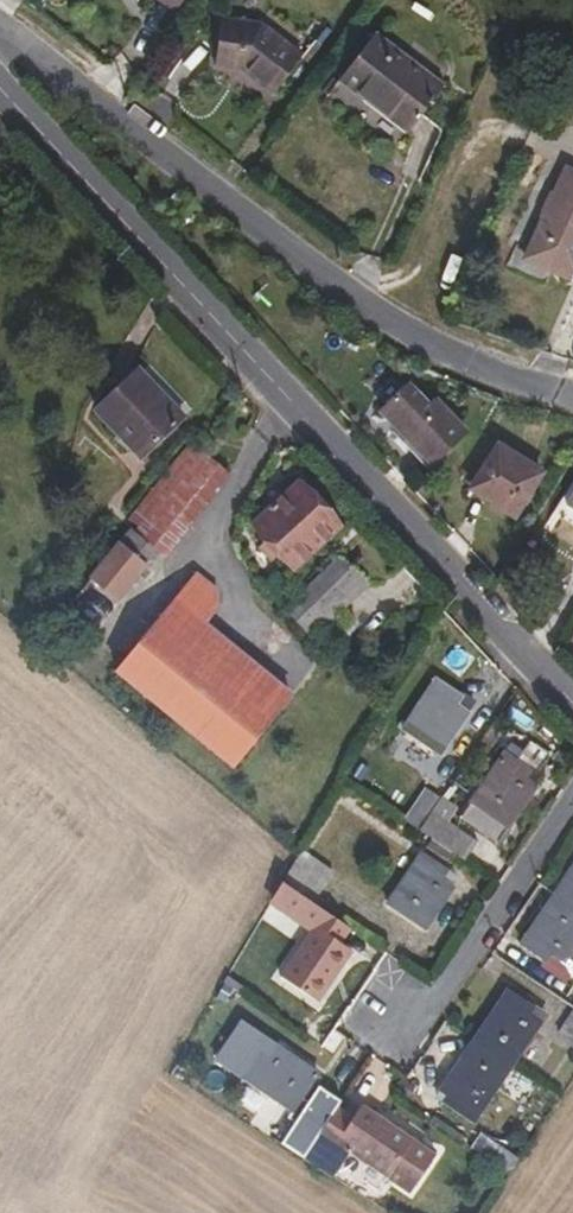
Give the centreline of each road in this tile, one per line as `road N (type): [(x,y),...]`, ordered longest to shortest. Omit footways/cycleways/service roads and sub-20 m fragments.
road 1 (tertiary): [(572,701),(0,88)]
road 2 (residential): [(0,29),(265,224),(496,370),(572,388)]
road 3 (residential): [(572,784),(415,1033)]

